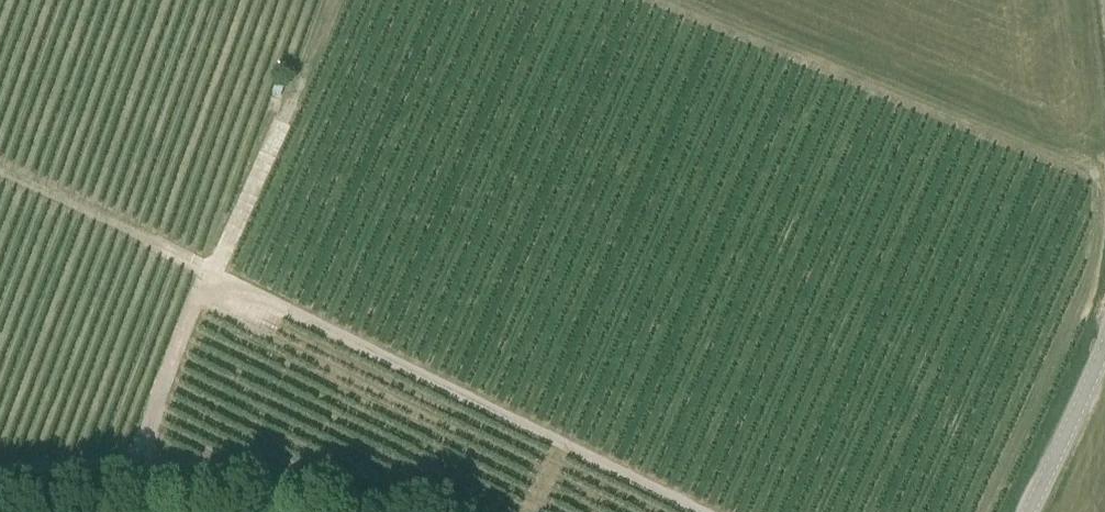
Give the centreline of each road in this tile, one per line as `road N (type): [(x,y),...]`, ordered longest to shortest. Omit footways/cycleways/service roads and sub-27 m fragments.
road 1 (tertiary): [(1028,511),(1104,346)]

